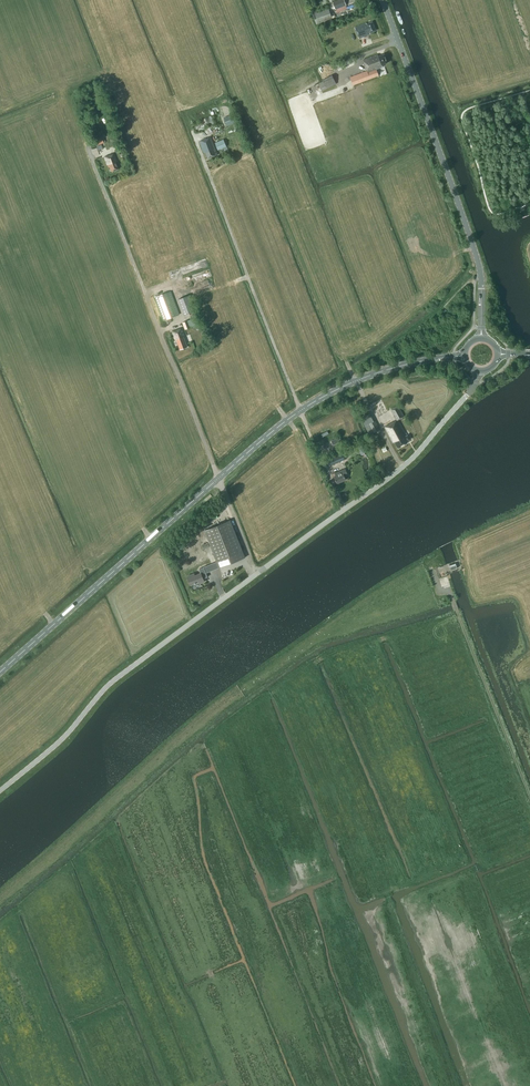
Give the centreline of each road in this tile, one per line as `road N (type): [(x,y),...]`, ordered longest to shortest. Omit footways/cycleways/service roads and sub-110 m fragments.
road 1 (unclassified): [(0,792),(112,683),(417,455),(479,370)]
road 2 (tertiary): [(0,673),(273,432),(326,395),(402,365),(466,356)]
road 3 (tertiary): [(481,339),(481,272),(383,0)]
road 4 (track): [(529,512),(466,542),(471,587),(481,598),(488,591),(481,584)]

